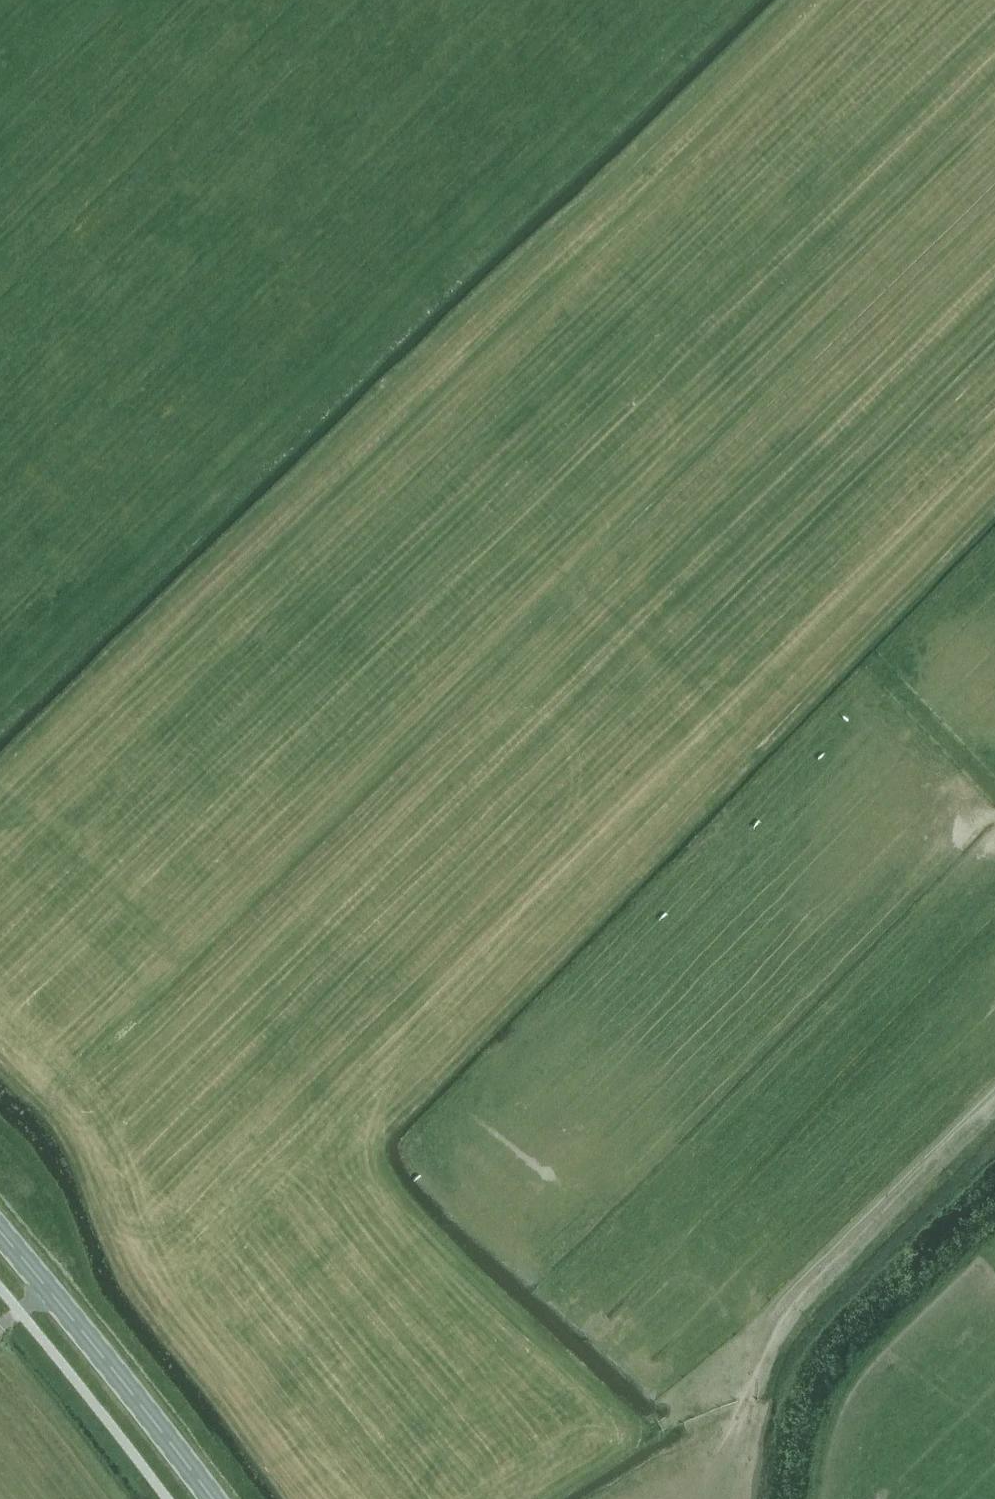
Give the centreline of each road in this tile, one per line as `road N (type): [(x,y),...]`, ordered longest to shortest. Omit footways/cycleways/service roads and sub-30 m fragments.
road 1 (primary): [(213,1498),(0,1230)]

